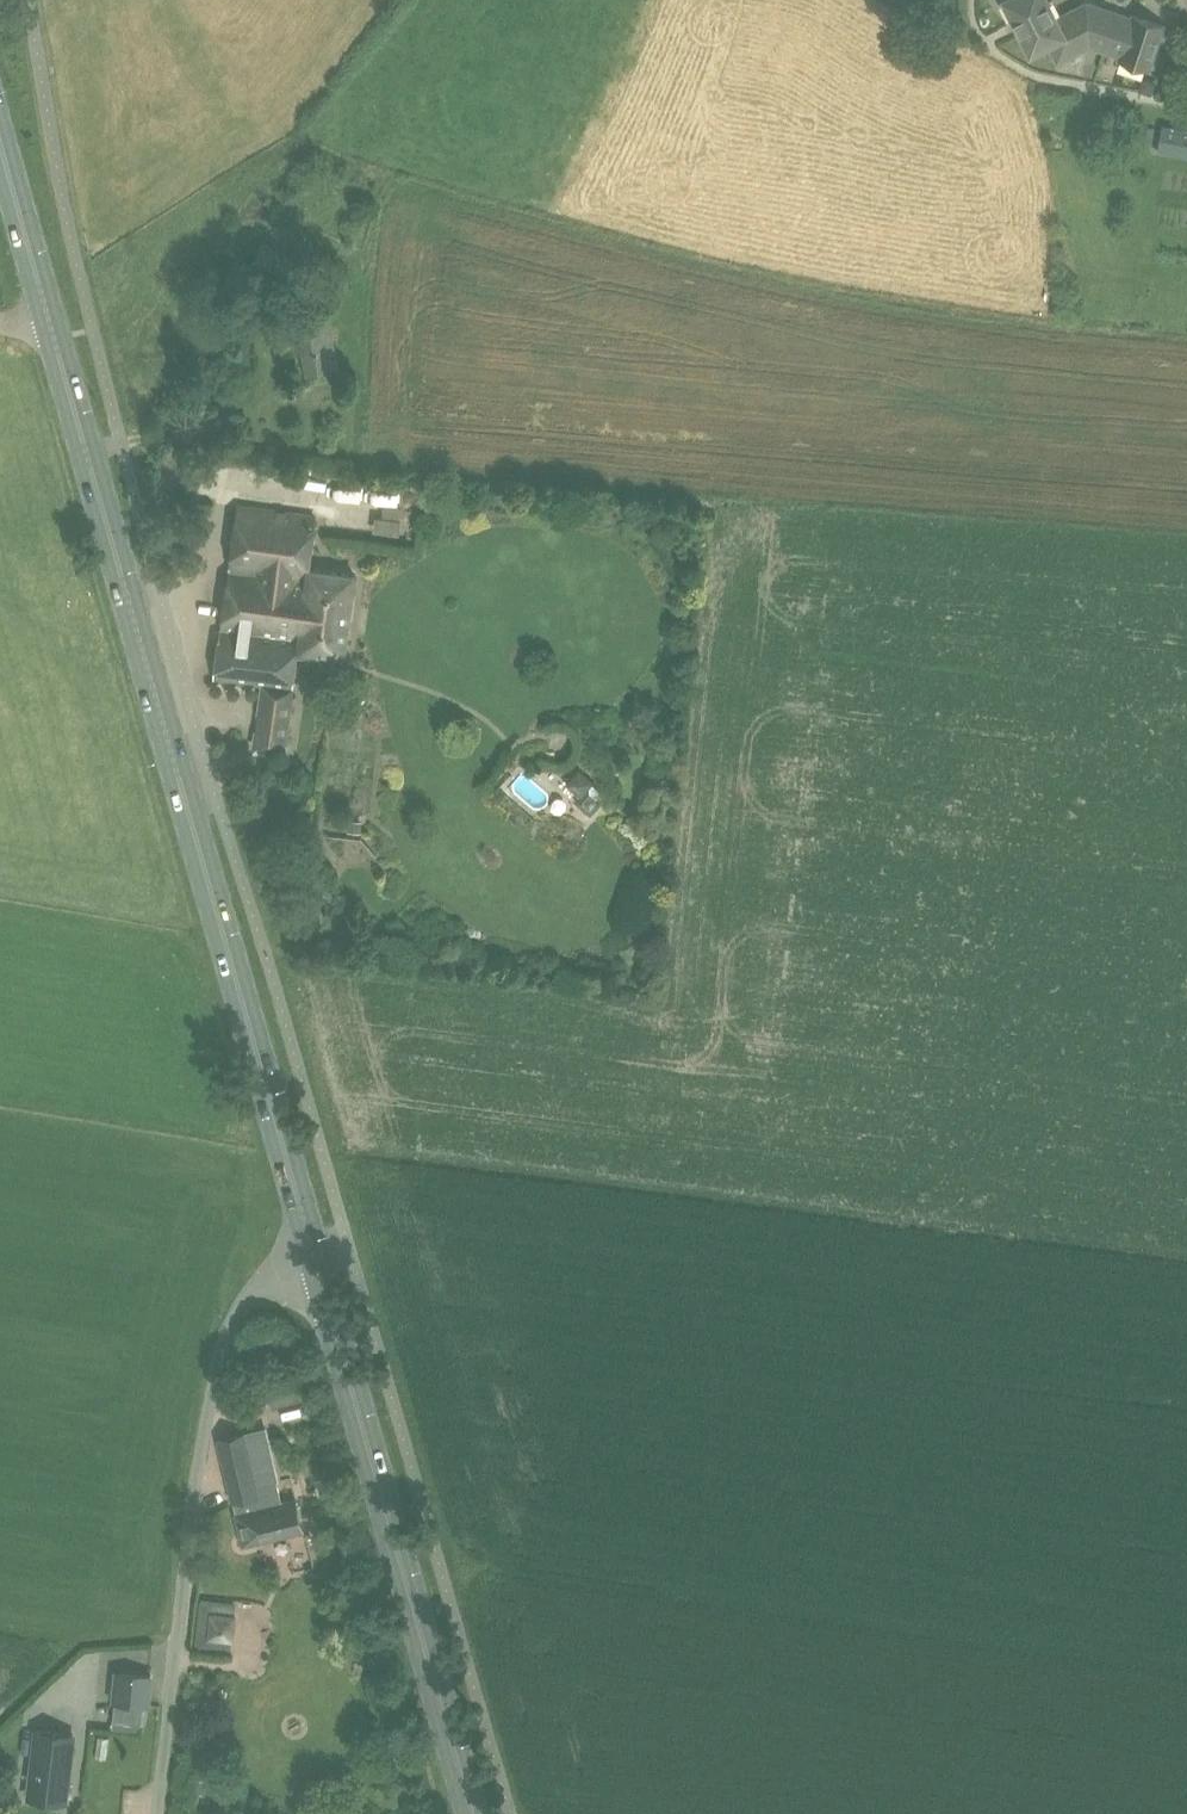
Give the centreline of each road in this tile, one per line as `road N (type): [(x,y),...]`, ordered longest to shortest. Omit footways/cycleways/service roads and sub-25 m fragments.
road 1 (primary): [(308,1247),(49,326)]
road 2 (unclassified): [(151,1813),(218,1351),(255,1290),(308,1247)]
road 3 (primary): [(469,1813),(308,1247)]
road 4 (primary): [(49,326),(0,144)]

